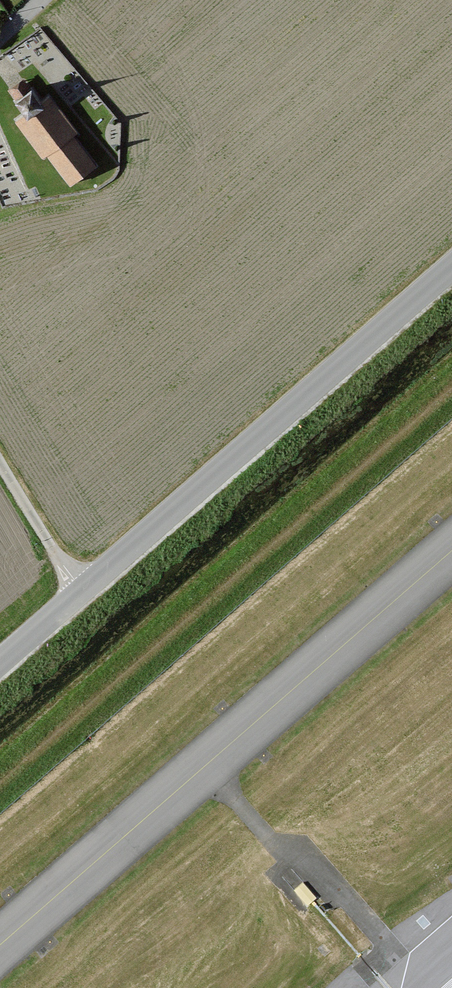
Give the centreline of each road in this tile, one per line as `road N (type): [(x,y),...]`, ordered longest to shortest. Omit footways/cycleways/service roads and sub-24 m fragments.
road 1 (tertiary): [(451,267),(0,663)]
road 2 (track): [(82,591),(0,463)]

